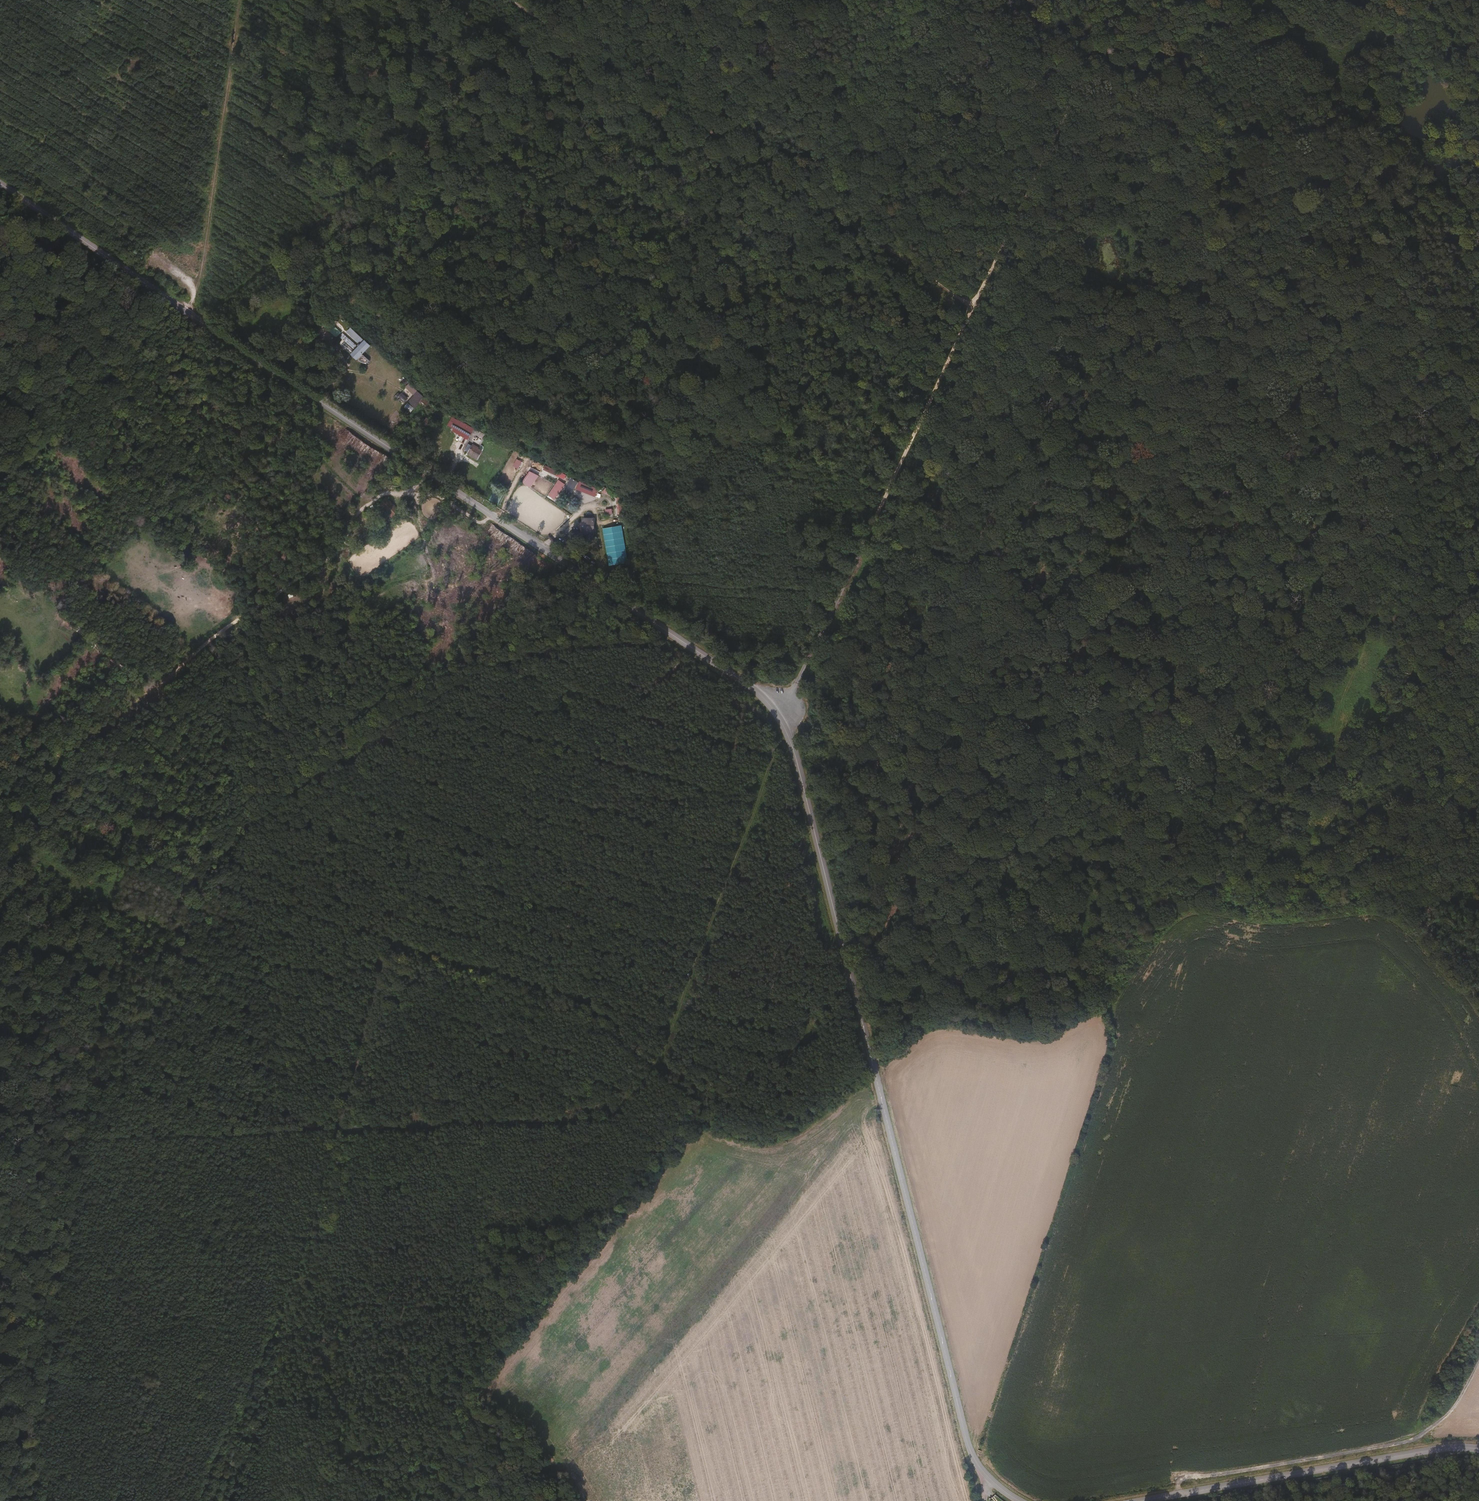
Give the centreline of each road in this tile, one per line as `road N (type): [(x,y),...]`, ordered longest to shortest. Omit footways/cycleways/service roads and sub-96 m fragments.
road 1 (tertiary): [(0,185),(772,707),(795,756),(846,948),(966,1436),(981,1469),(1020,1500)]
road 2 (track): [(436,763),(304,1251),(225,1446)]
road 3 (track): [(138,842),(33,1500)]
road 4 (track): [(616,1119),(90,1141)]
road 5 (track): [(1397,581),(975,305)]
road 6 (track): [(975,305),(784,730)]
road 7 (track): [(975,305),(606,62)]
road 8 (track): [(616,1119),(660,1060),(784,730)]
road 9 (track): [(437,1500),(469,1376),(576,1167),(616,1119)]
road 10 (track): [(1180,1494),(1186,1475),(1407,1438),(1444,1417),(1478,1358)]
road 11 (tertiary): [(1143,1500),(1478,1449)]
road 12 (track): [(1120,0),(975,305)]

